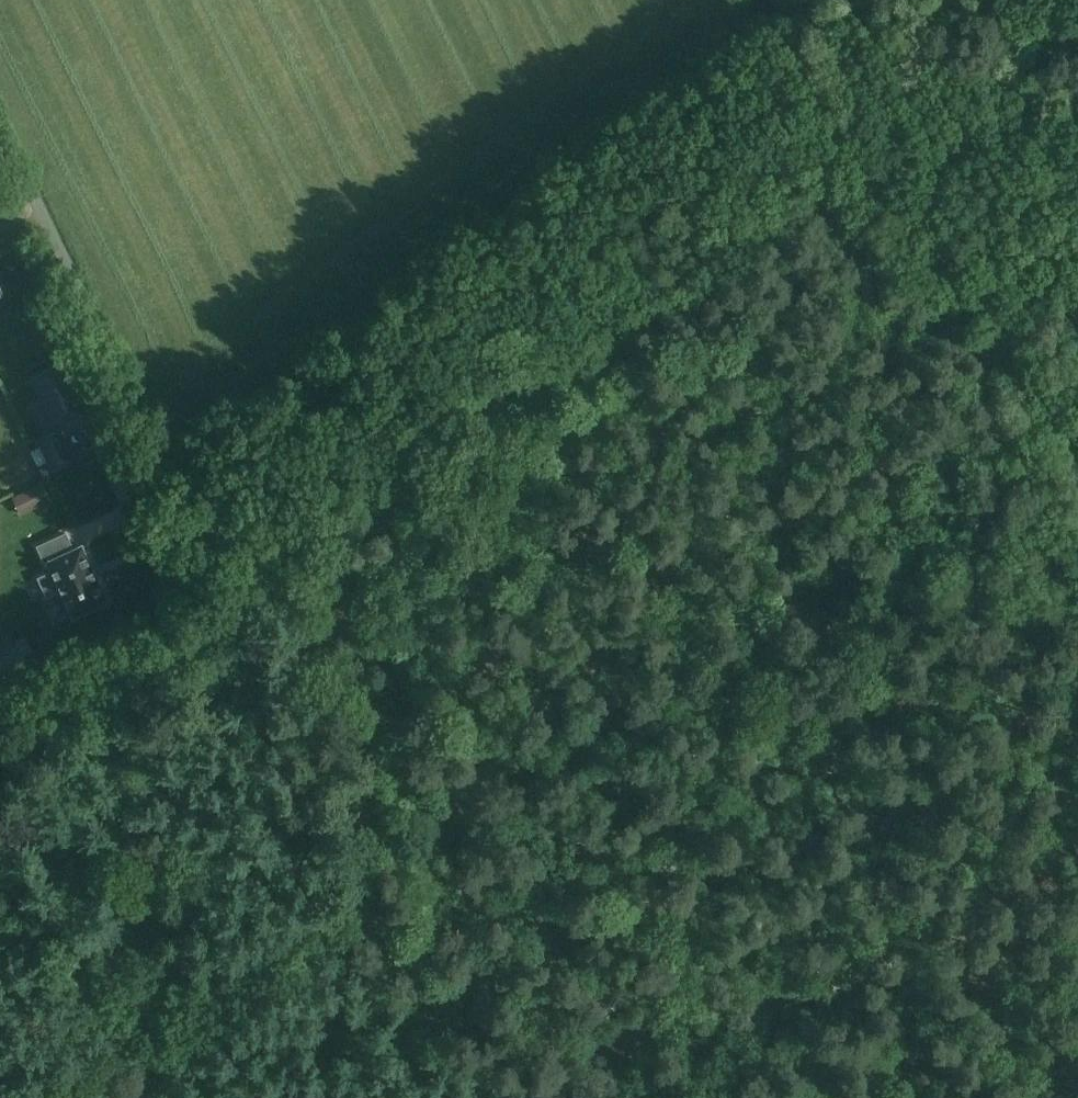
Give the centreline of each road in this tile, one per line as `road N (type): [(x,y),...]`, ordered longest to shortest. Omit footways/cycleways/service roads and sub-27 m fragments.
road 1 (track): [(1077,421),(980,426),(719,552),(670,553),(580,534),(289,571),(240,616),(0,779)]
road 2 (track): [(590,1097),(573,988),(443,778),(395,669),(289,571)]
road 3 (unclassified): [(289,571),(169,475),(0,123)]
road 4 (track): [(938,1097),(1077,1038)]

